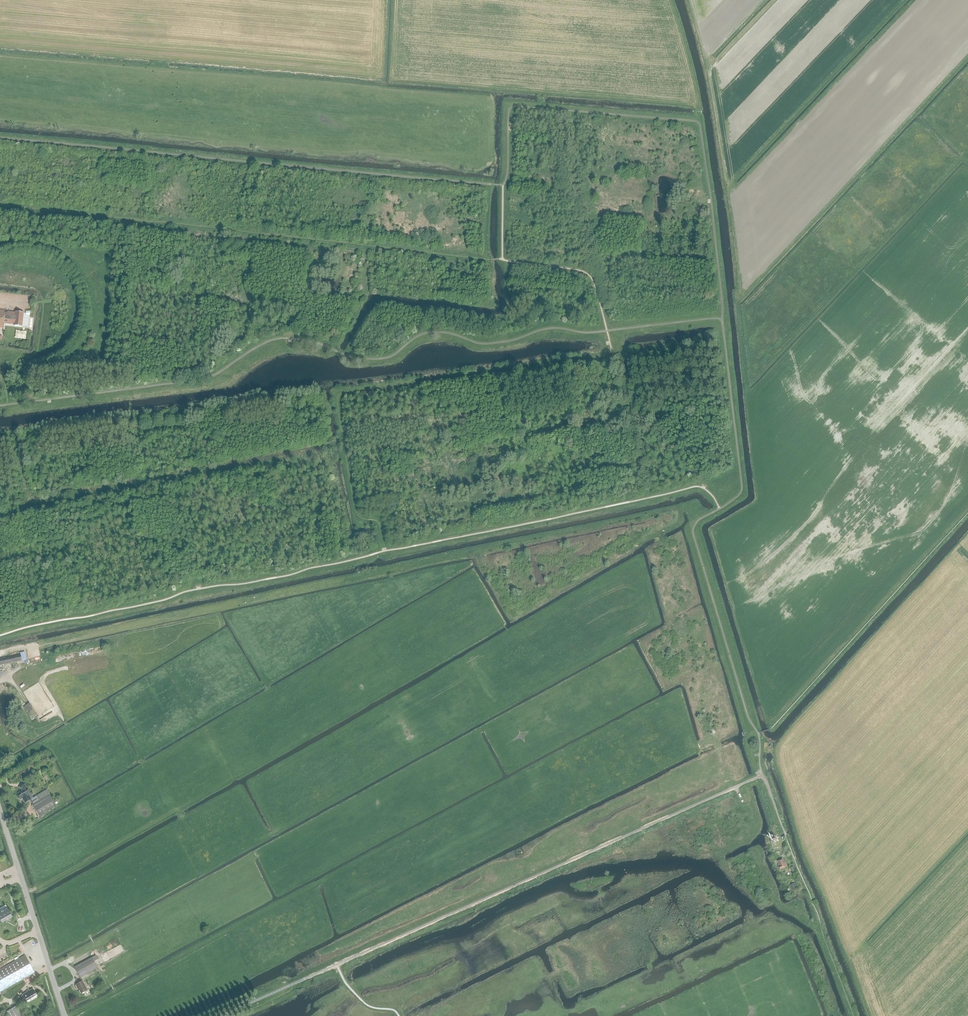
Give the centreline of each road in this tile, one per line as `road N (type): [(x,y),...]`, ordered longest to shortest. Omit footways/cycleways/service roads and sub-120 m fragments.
road 1 (tertiary): [(65,1015),(0,811)]

